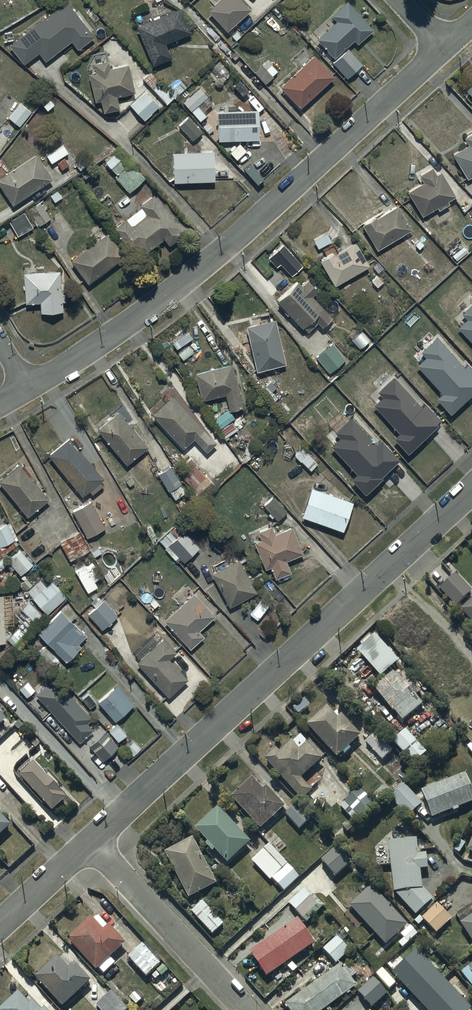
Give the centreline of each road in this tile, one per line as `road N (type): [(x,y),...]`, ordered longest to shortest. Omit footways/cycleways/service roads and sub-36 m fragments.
road 1 (residential): [(24,393),(114,332),(440,51)]
road 2 (residential): [(89,844),(471,496)]
road 3 (residential): [(89,844),(239,1009)]
road 4 (residential): [(0,926),(89,844)]

